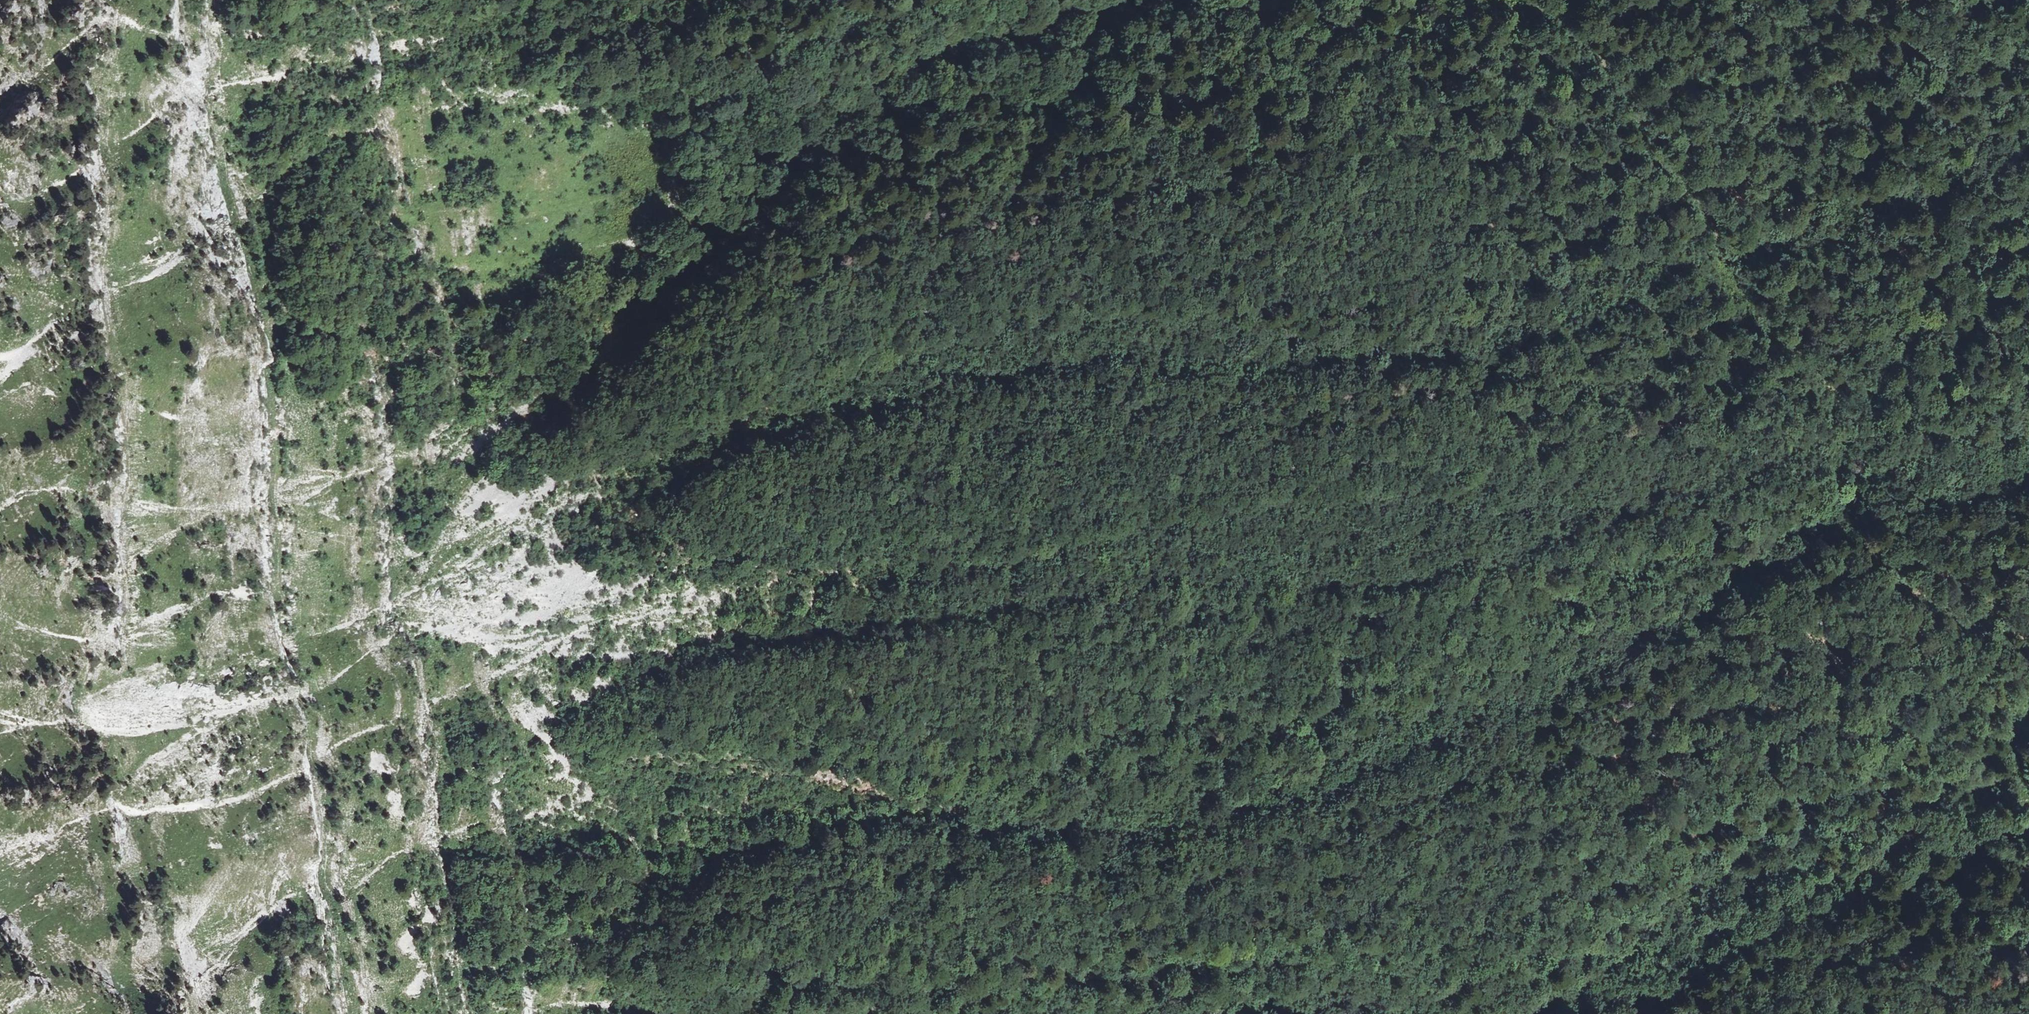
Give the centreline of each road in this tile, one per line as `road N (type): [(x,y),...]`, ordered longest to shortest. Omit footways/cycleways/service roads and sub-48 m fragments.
road 1 (track): [(2028,642),(1922,595),(1850,532),(1837,468),(1847,411),(1760,314),(1639,116),(1547,10),(1526,0)]

